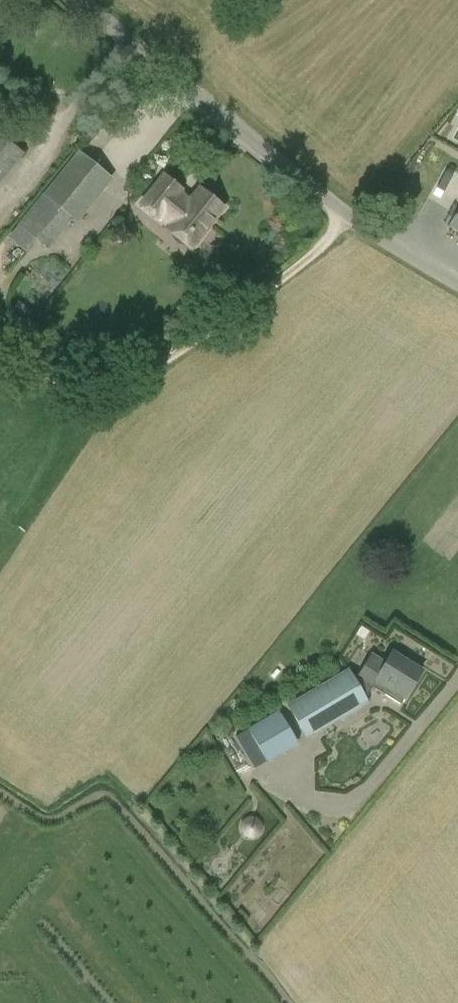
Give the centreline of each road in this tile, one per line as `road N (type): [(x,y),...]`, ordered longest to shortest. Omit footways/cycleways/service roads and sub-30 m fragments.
road 1 (unclassified): [(457,280),(387,238),(73,0)]

